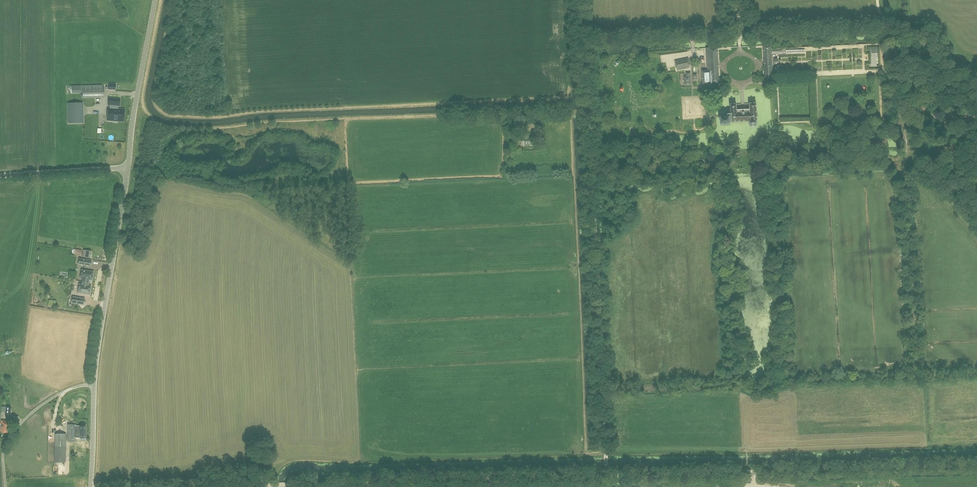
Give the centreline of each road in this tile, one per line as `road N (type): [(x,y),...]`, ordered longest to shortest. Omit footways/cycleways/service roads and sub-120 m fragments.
road 1 (track): [(228,486),(976,465)]
road 2 (track): [(604,390),(588,44)]
road 3 (tertiary): [(91,486),(95,377),(128,169)]
road 4 (tertiary): [(128,169),(155,0)]
road 5 (track): [(903,158),(894,40),(878,28)]
road 6 (unclassified): [(0,176),(128,169)]

